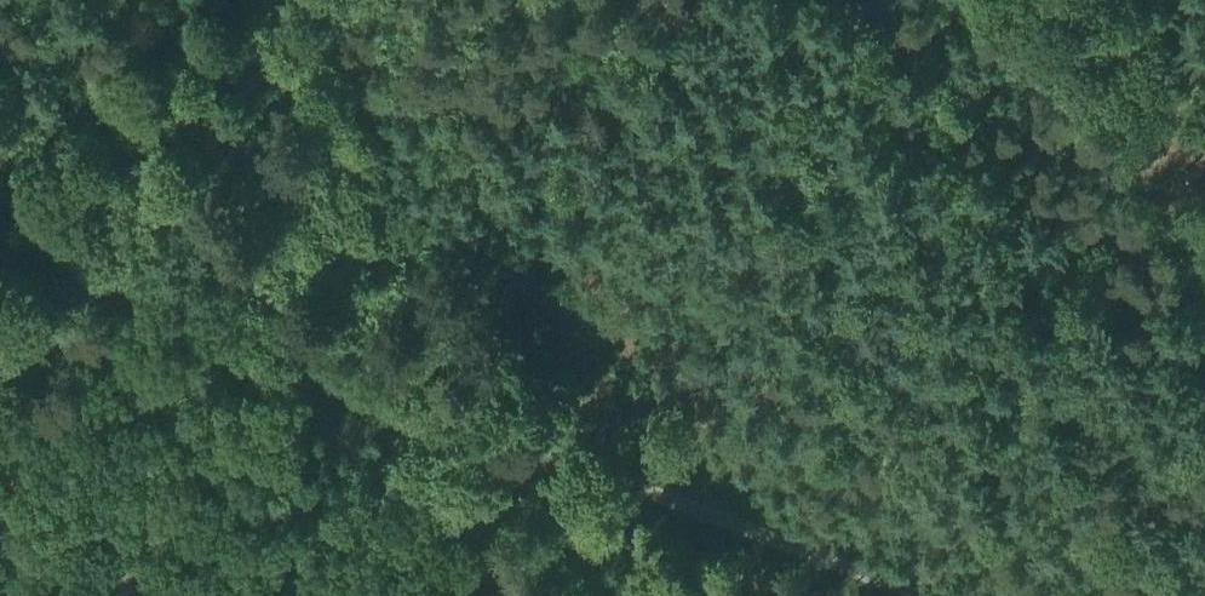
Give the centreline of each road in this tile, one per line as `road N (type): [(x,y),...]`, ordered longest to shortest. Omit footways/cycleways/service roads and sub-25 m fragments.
road 1 (track): [(0,241),(417,409),(915,595)]
road 2 (track): [(278,0),(683,458),(732,525)]

